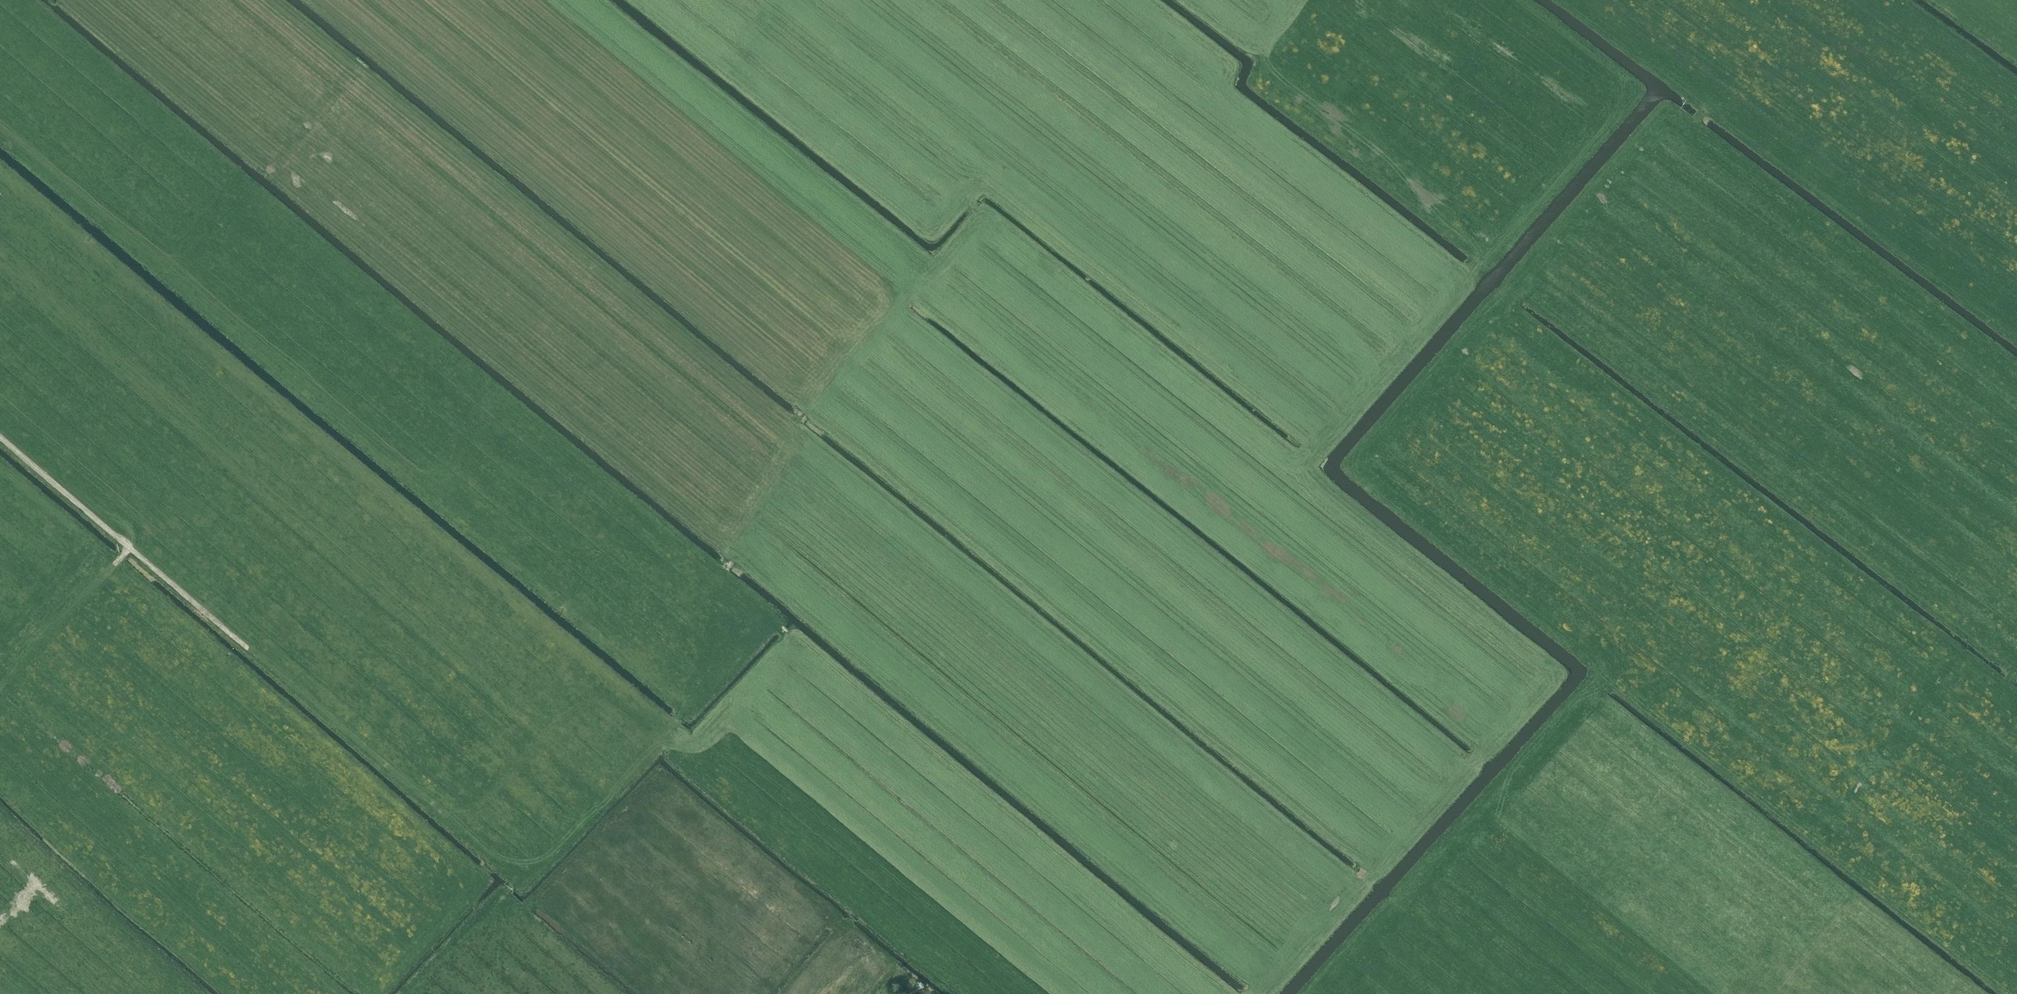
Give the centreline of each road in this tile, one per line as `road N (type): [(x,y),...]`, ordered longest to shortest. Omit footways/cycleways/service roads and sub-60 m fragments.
road 1 (track): [(0,436),(248,648)]

